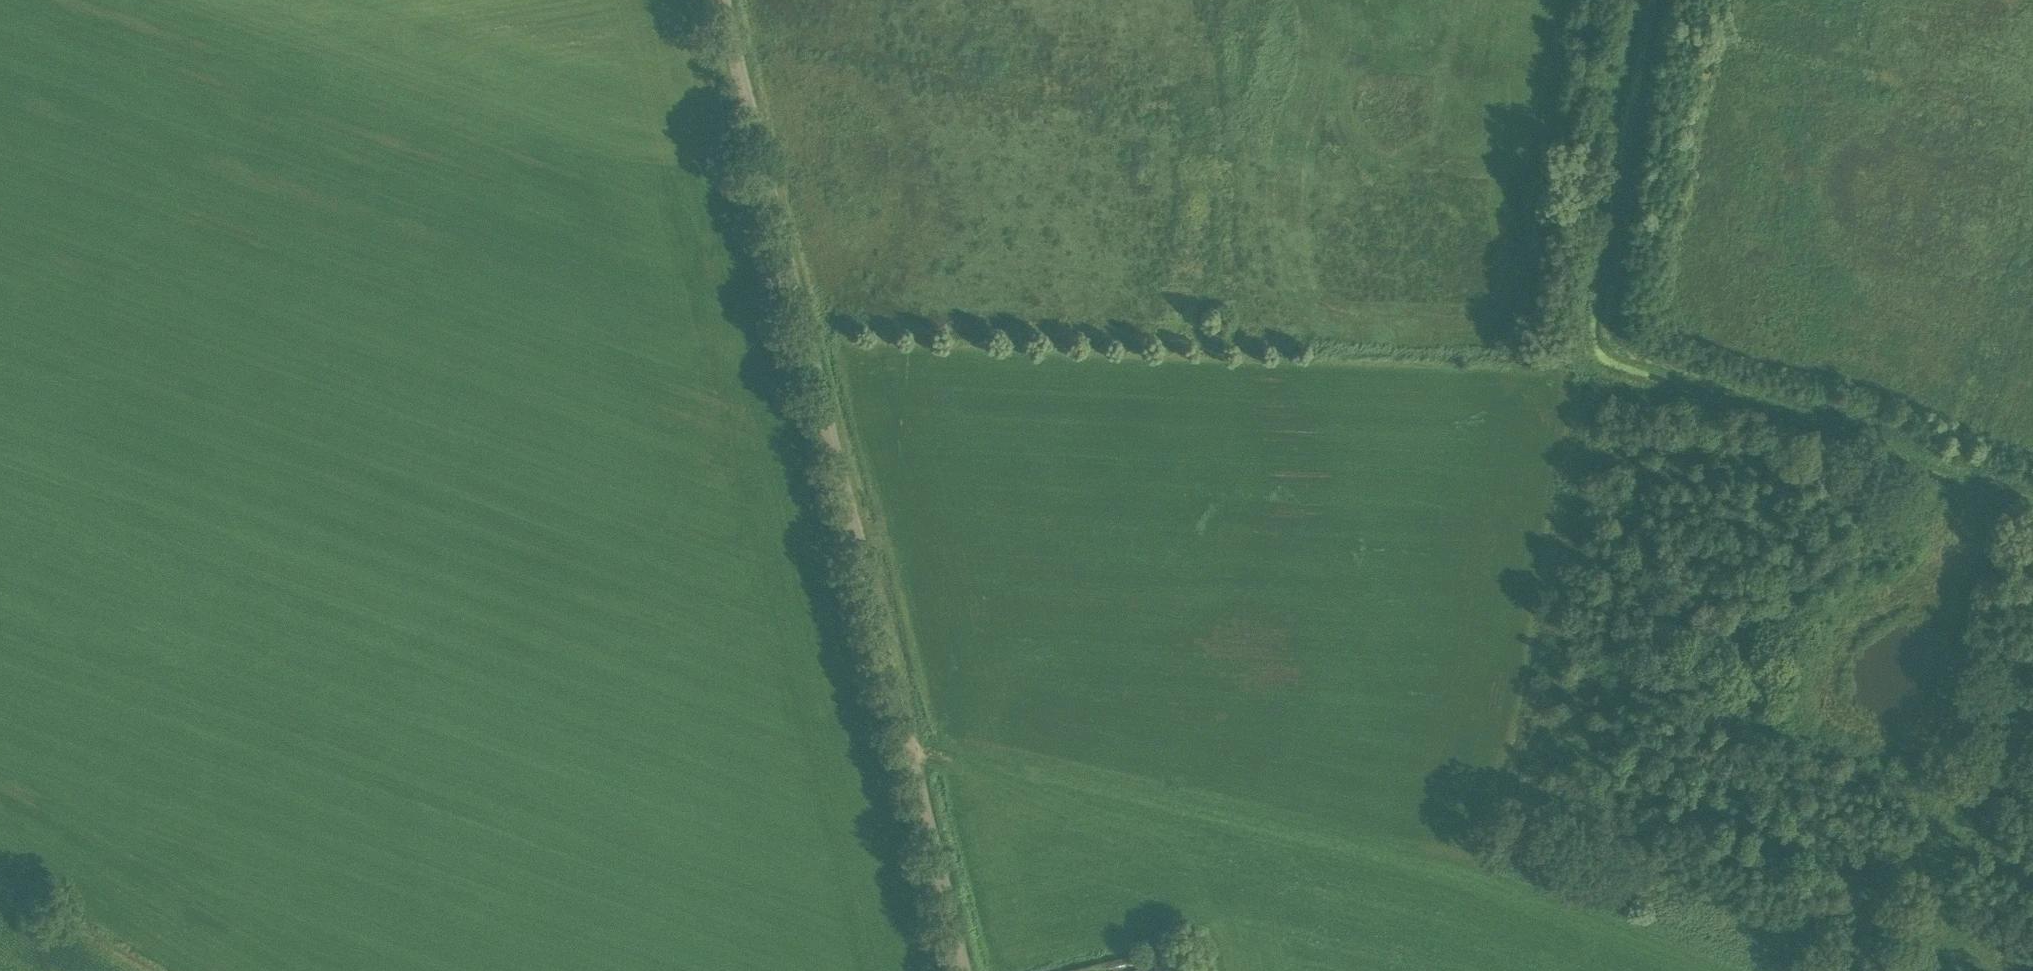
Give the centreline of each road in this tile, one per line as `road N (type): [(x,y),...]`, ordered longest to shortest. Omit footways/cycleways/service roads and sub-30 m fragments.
road 1 (unclassified): [(957,970),(716,0)]

